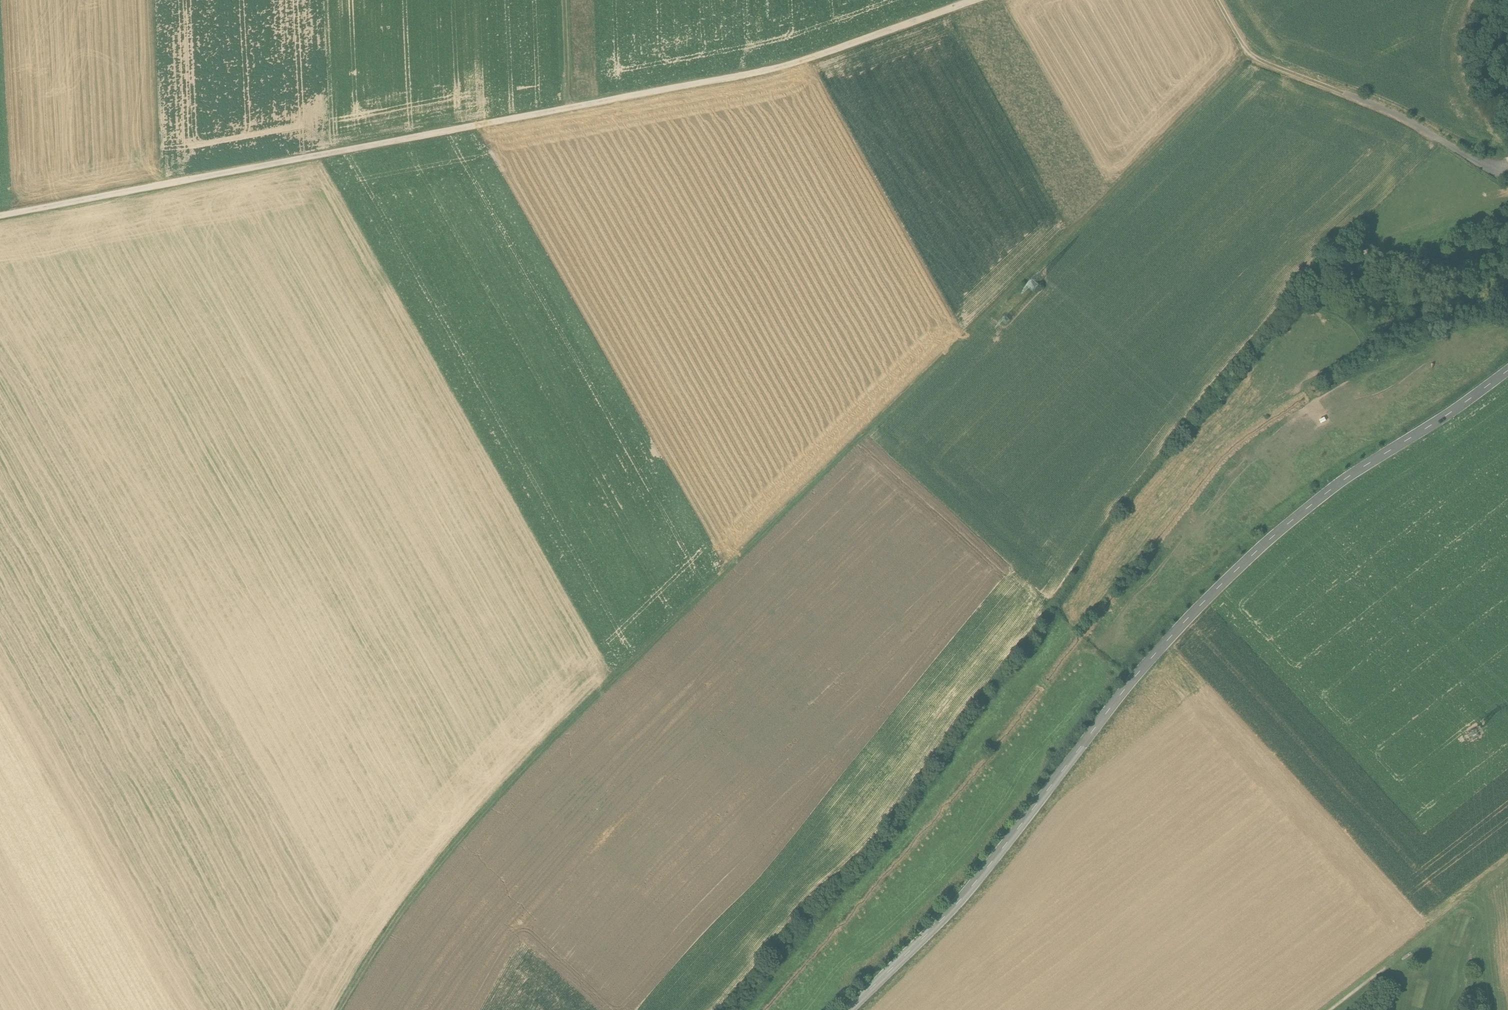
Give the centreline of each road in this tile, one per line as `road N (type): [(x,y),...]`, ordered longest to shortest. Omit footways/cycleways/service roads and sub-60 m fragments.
road 1 (track): [(1248,53),(412,884),(341,1009)]
road 2 (track): [(0,212),(773,74),(957,0)]
road 3 (tertiary): [(849,1009),(966,893),(1149,662),(1238,570),(1330,490),(1507,371)]
road 4 (track): [(1248,53),(1507,165)]

